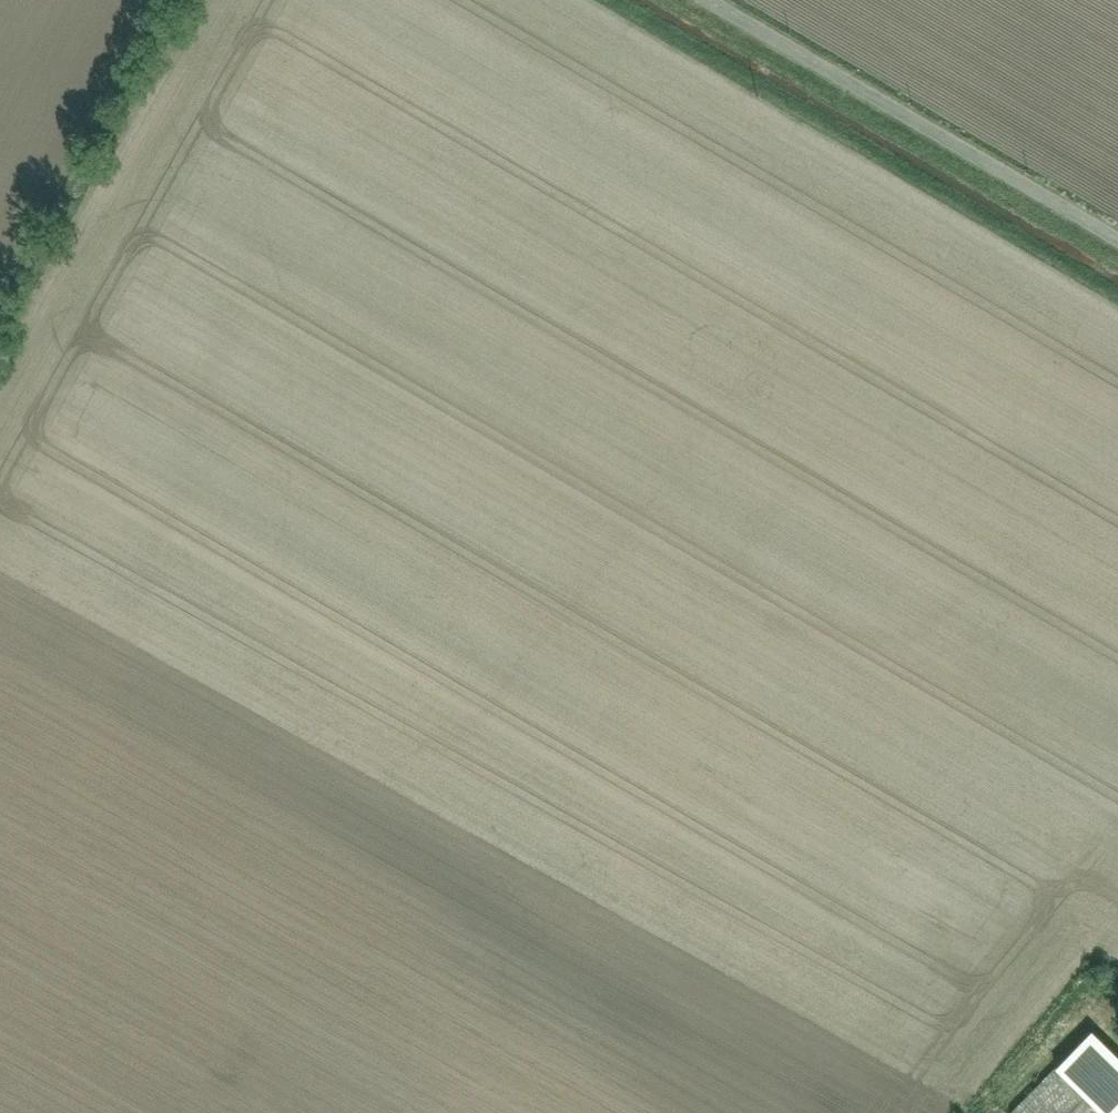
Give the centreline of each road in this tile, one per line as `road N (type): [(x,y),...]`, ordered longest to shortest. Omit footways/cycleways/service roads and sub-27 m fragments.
road 1 (track): [(710,0),(1117,238)]

